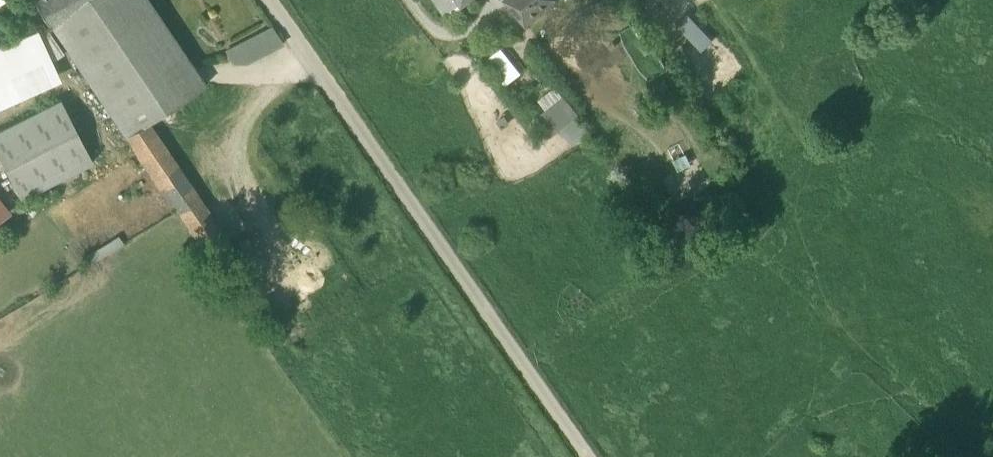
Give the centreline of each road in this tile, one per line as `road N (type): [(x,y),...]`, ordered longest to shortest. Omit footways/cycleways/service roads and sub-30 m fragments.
road 1 (track): [(588,456),(266,0)]

